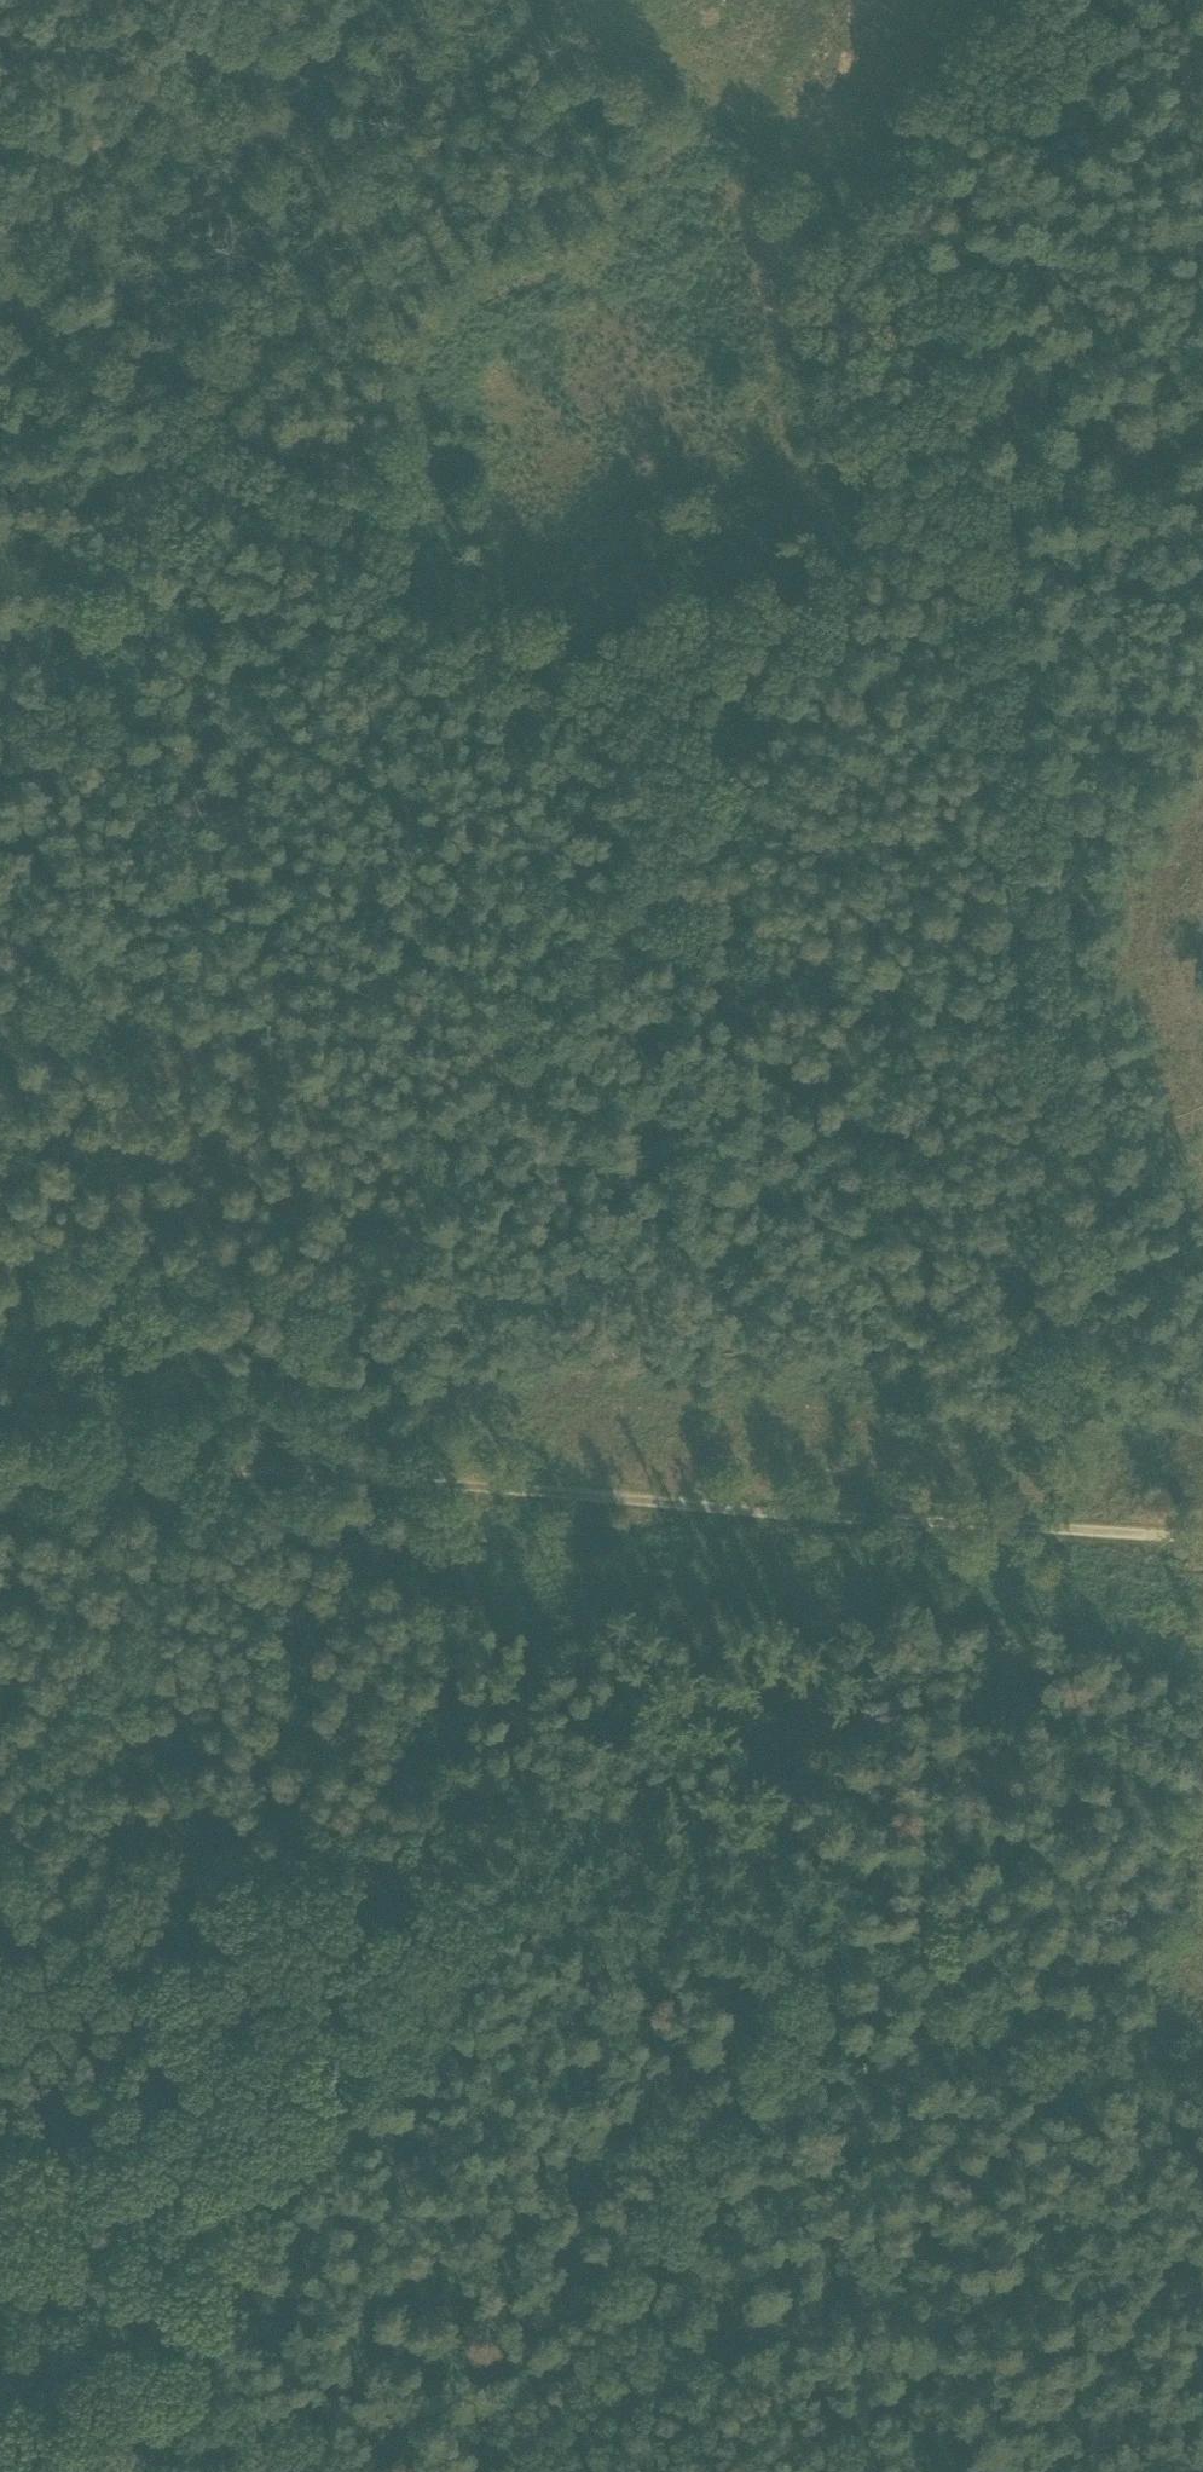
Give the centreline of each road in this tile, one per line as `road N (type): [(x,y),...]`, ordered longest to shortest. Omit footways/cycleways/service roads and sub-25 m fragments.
road 1 (track): [(0,1459),(1202,1541)]
road 2 (track): [(282,0),(0,231)]

